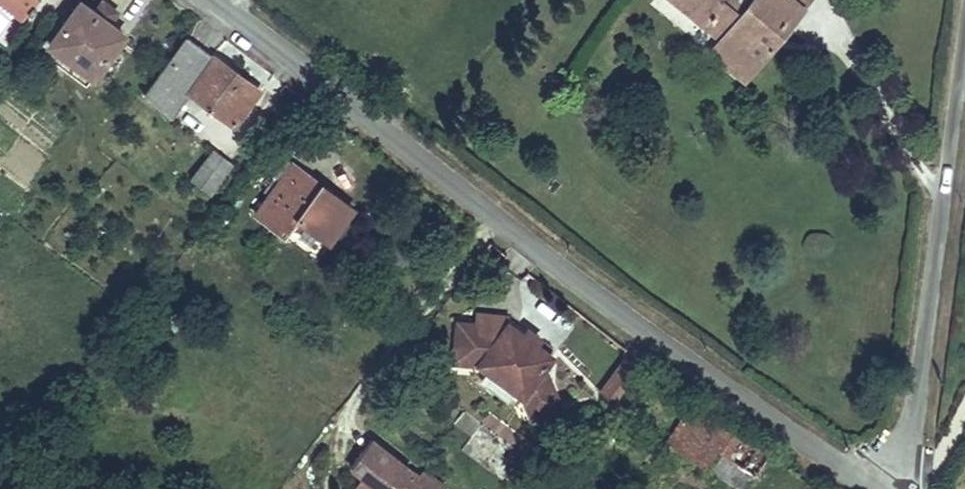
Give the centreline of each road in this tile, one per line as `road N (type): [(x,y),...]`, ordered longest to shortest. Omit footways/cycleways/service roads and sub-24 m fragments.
road 1 (residential): [(874,488),(203,0)]
road 2 (residential): [(888,488),(913,425),(964,31)]

